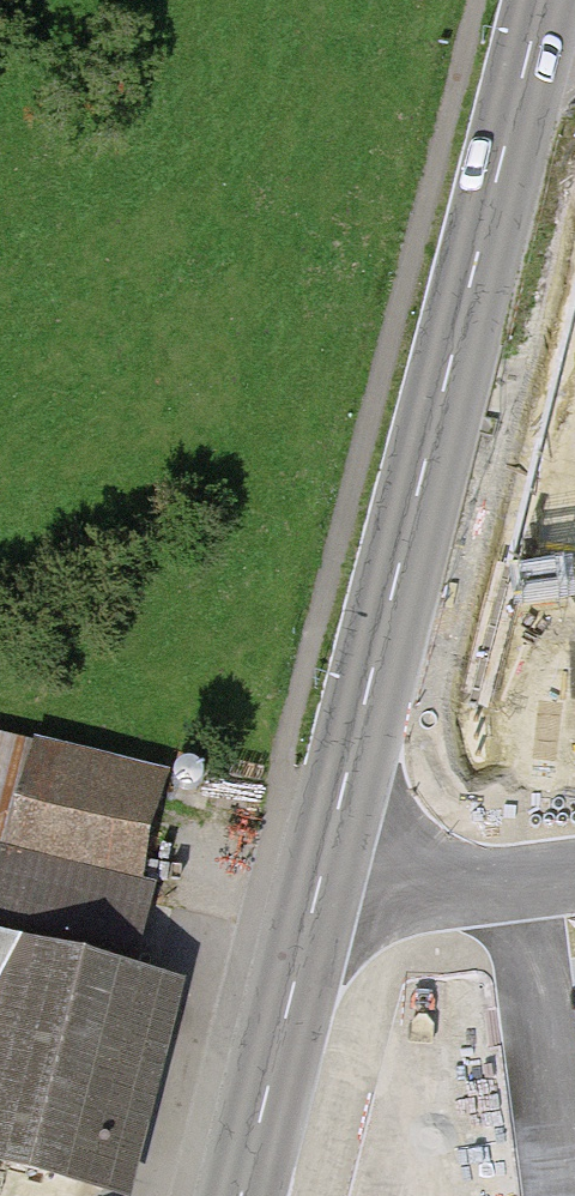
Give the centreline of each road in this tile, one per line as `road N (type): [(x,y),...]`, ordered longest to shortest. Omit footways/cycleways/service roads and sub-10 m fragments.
road 1 (secondary): [(483,235),(323,864)]
road 2 (secondary): [(323,864),(241,1195)]
road 3 (residential): [(574,875),(469,888),(323,864)]
road 4 (secondary): [(483,235),(544,0)]

